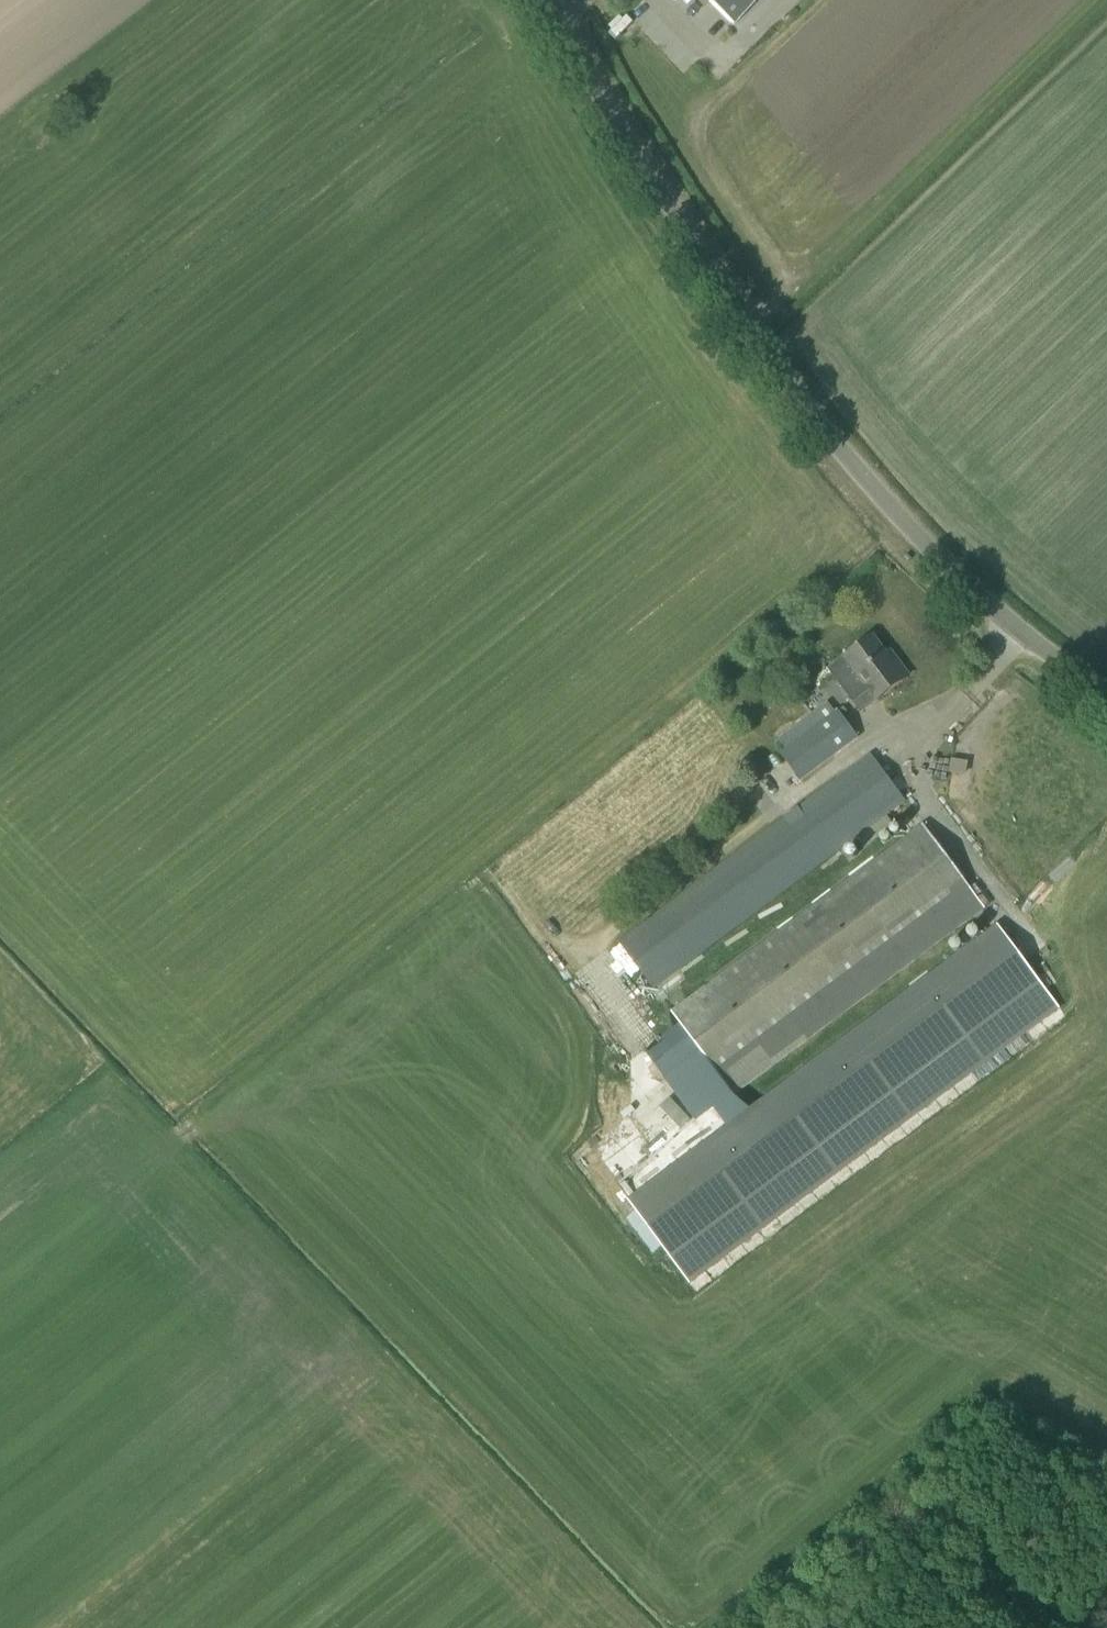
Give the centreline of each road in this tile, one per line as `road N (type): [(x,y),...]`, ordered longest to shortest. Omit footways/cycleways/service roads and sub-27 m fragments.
road 1 (unclassified): [(1106,697),(1042,655),(935,562),(837,455),(582,84),(535,0)]

